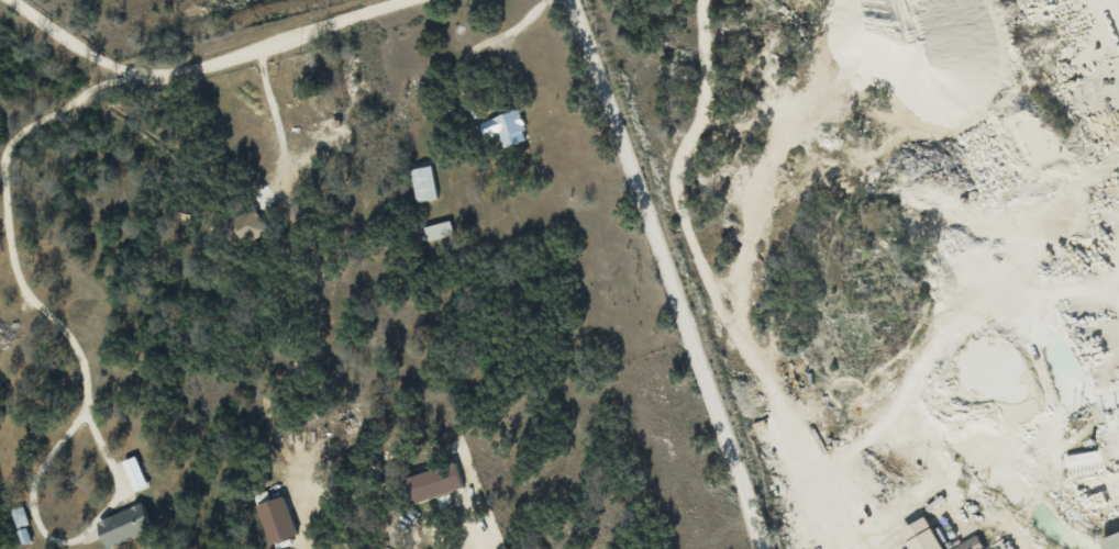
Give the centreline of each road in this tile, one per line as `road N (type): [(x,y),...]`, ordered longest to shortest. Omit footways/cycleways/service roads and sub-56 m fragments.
road 1 (tertiary): [(570,0),(762,548)]
road 2 (residential): [(404,0),(213,63),(133,75),(14,0)]

